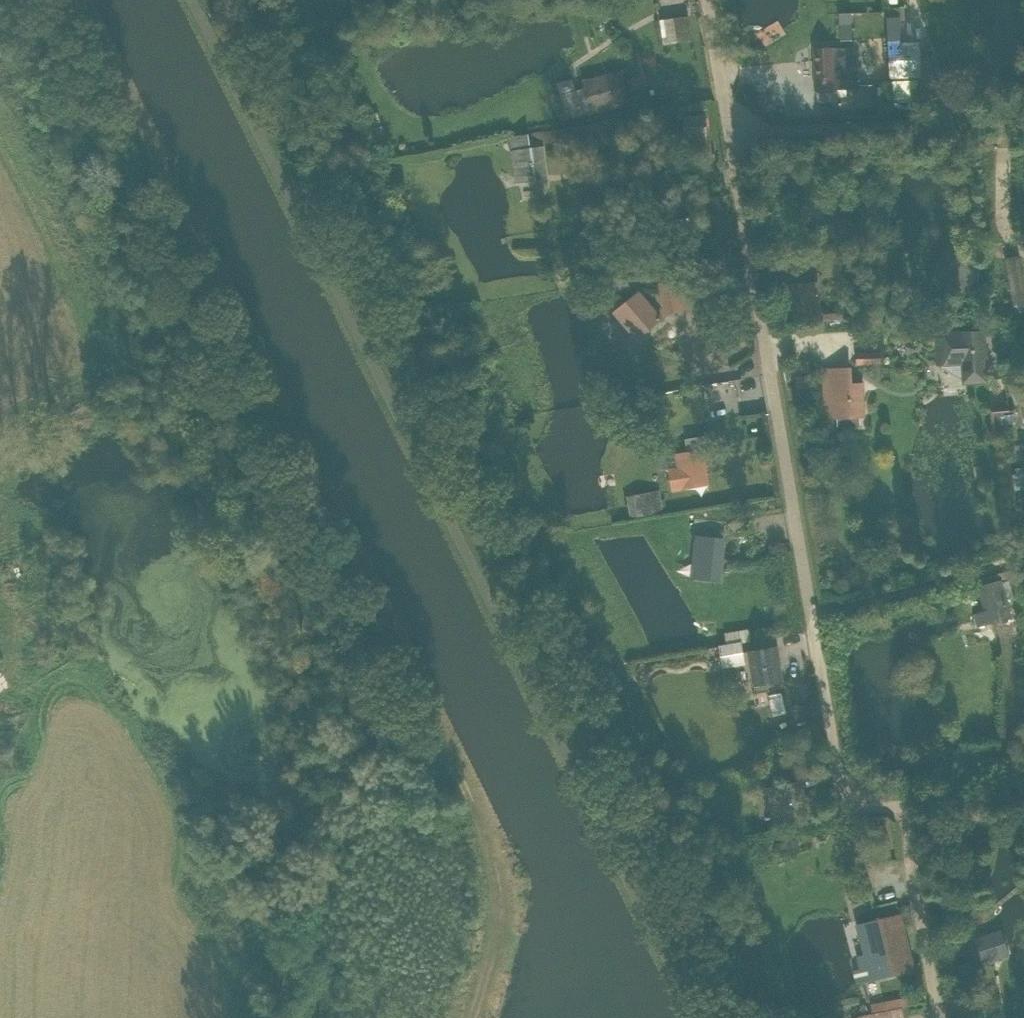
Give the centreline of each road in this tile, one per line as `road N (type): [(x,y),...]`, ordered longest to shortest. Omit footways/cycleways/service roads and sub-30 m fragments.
road 1 (track): [(76,0),(500,866),(499,921),(468,1017)]
road 2 (unclassified): [(730,133),(838,777),(870,805),(1023,800)]
road 3 (unclassified): [(1023,121),(730,133)]
road 4 (track): [(910,805),(910,863),(938,1017)]
road 5 (unclassified): [(708,0),(730,133)]

